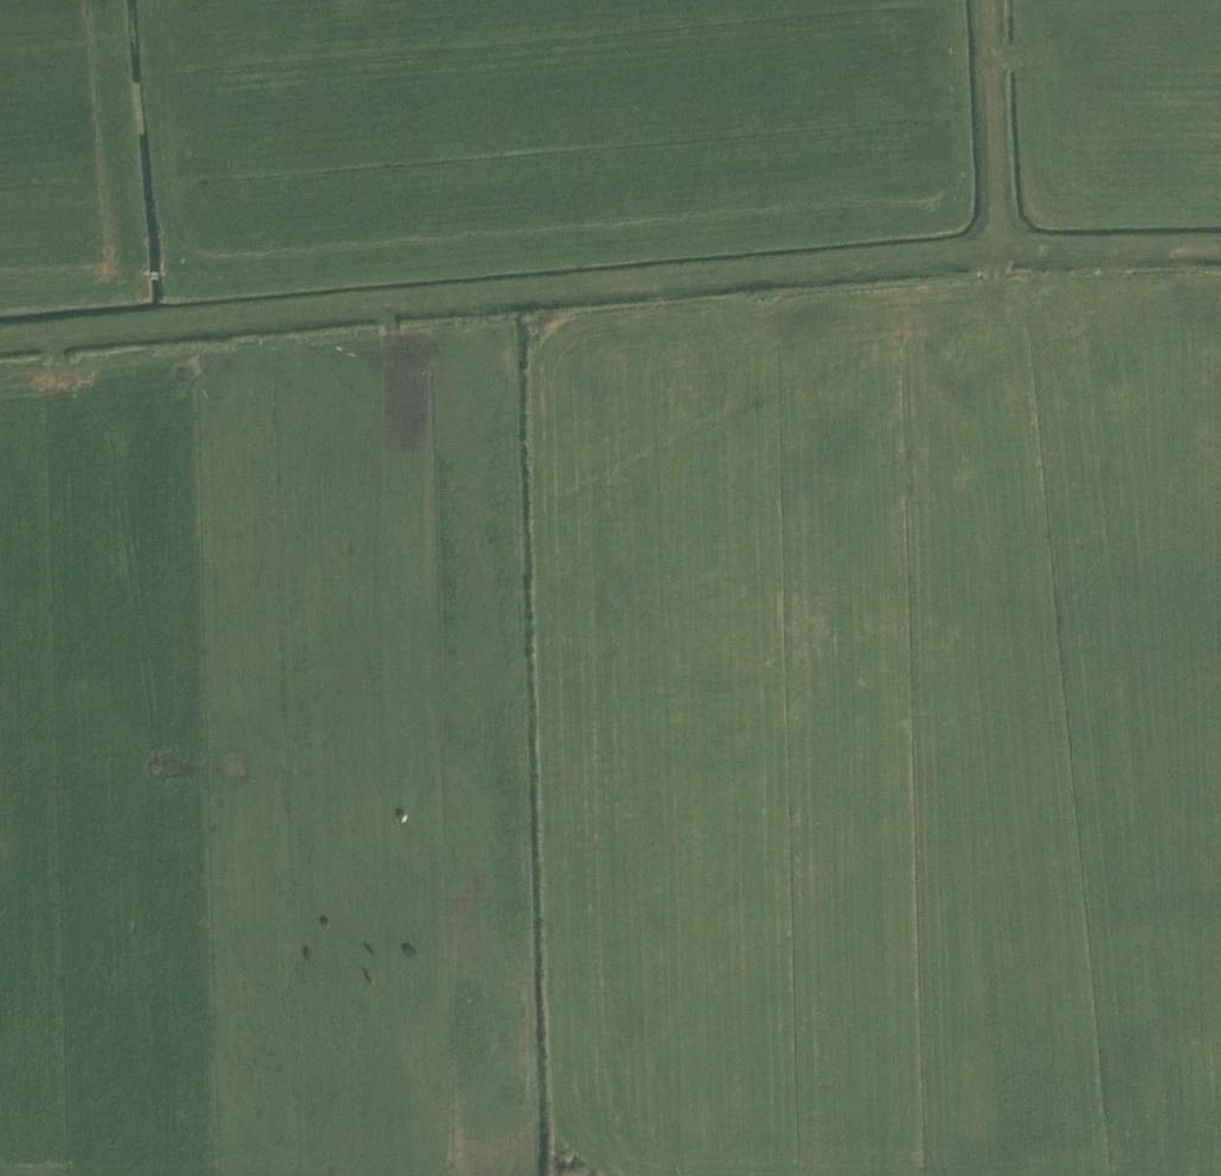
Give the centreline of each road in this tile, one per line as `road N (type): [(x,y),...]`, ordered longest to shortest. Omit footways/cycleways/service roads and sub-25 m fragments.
road 1 (track): [(1220,260),(1007,263),(0,345)]
road 2 (track): [(1007,263),(994,0)]

